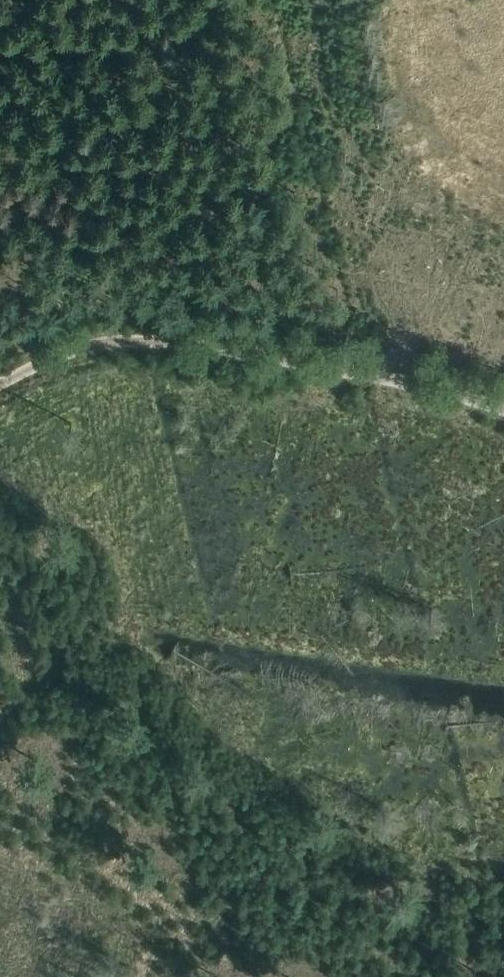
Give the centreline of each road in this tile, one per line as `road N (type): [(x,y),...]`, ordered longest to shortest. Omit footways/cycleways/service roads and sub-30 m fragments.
road 1 (track): [(0,379),(66,348),(156,339),(360,373),(503,412)]

